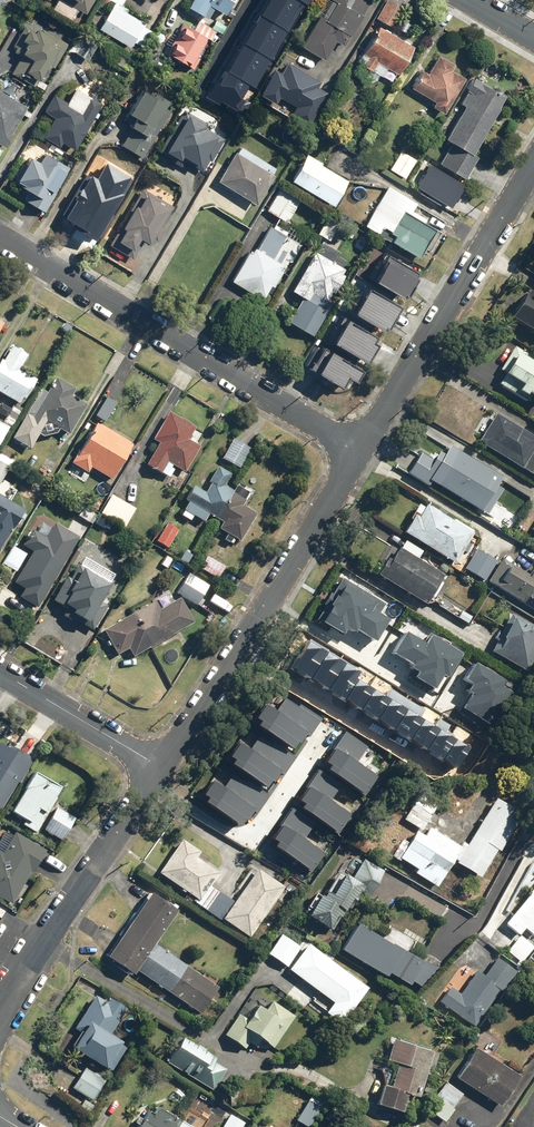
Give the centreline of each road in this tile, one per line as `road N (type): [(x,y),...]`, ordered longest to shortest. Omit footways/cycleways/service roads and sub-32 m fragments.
road 1 (residential): [(360,451),(0,238)]
road 2 (residential): [(360,451),(160,766)]
road 3 (residential): [(533,166),(360,451)]
road 4 (residential): [(160,766),(0,1014)]
road 5 (residential): [(160,766),(0,672)]

